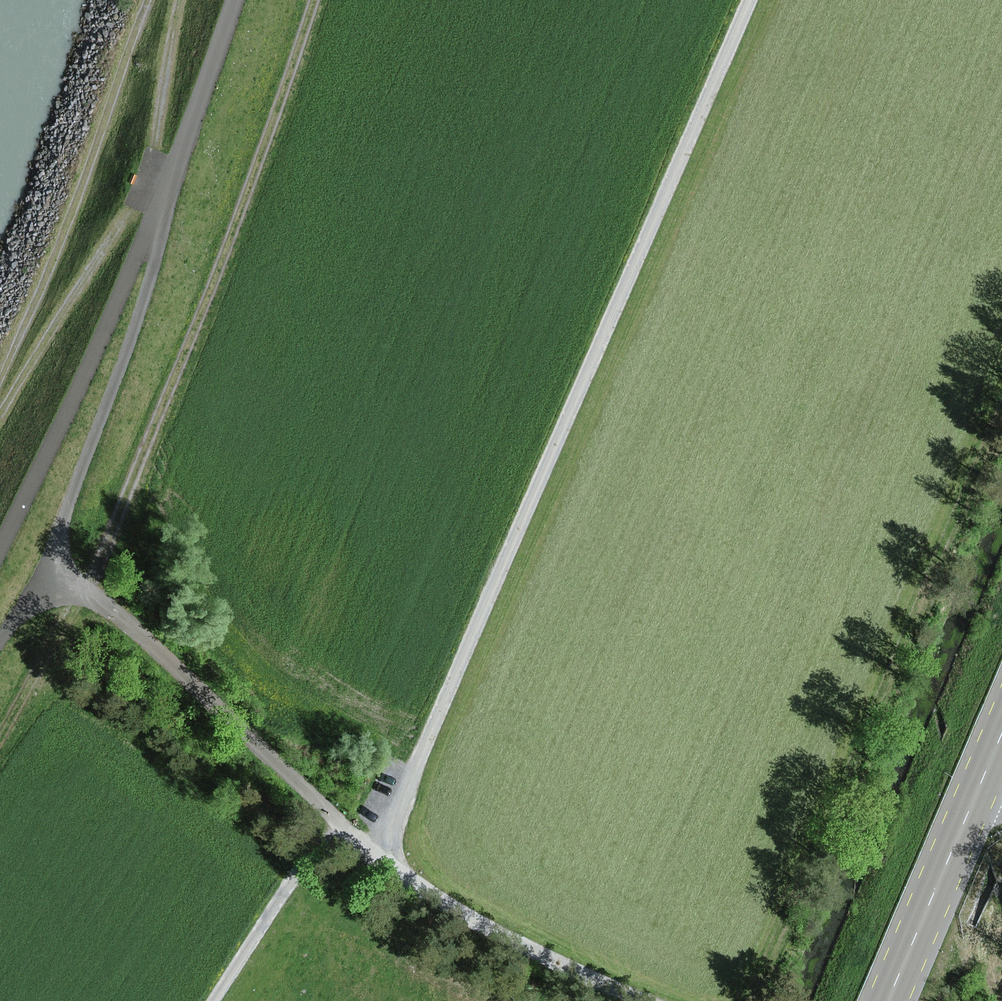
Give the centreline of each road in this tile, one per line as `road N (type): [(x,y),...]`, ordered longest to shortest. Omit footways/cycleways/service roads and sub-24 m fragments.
road 1 (track): [(387,861),(432,723),(748,0)]
road 2 (track): [(314,0),(147,443),(0,743)]
road 3 (track): [(53,571),(335,827),(652,1000)]
road 4 (track): [(1001,404),(743,1000)]
road 5 (track): [(0,414),(131,209),(168,192),(155,149),(181,0)]
road 6 (track): [(0,383),(150,0)]
road 7 (primary): [(989,779),(893,1000)]
road 8 (track): [(335,827),(292,877),(211,1000)]

